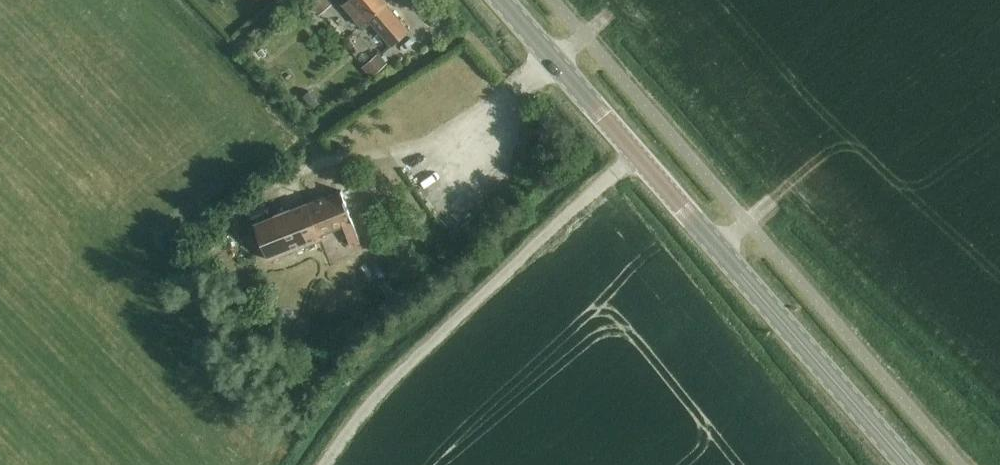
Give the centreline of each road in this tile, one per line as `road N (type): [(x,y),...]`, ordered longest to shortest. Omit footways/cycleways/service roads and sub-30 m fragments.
road 1 (unclassified): [(322,464),(362,410),(635,151)]
road 2 (secondary): [(910,464),(635,151)]
road 3 (secondary): [(635,151),(503,0)]

